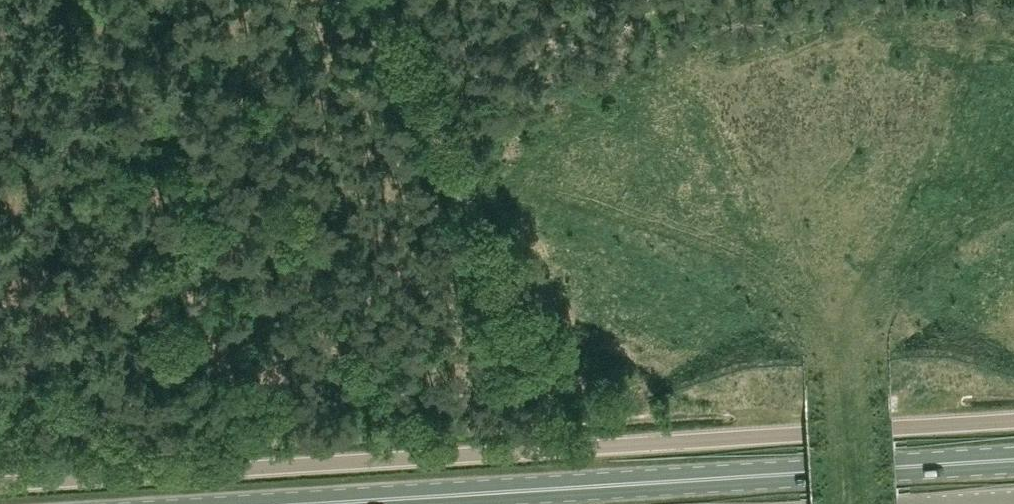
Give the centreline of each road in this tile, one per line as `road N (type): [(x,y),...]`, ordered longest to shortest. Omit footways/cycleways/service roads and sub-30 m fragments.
road 1 (unclassified): [(0,487),(1013,420)]
road 2 (primary): [(305,503),(1013,460)]
road 3 (track): [(375,0),(547,390),(556,451)]

